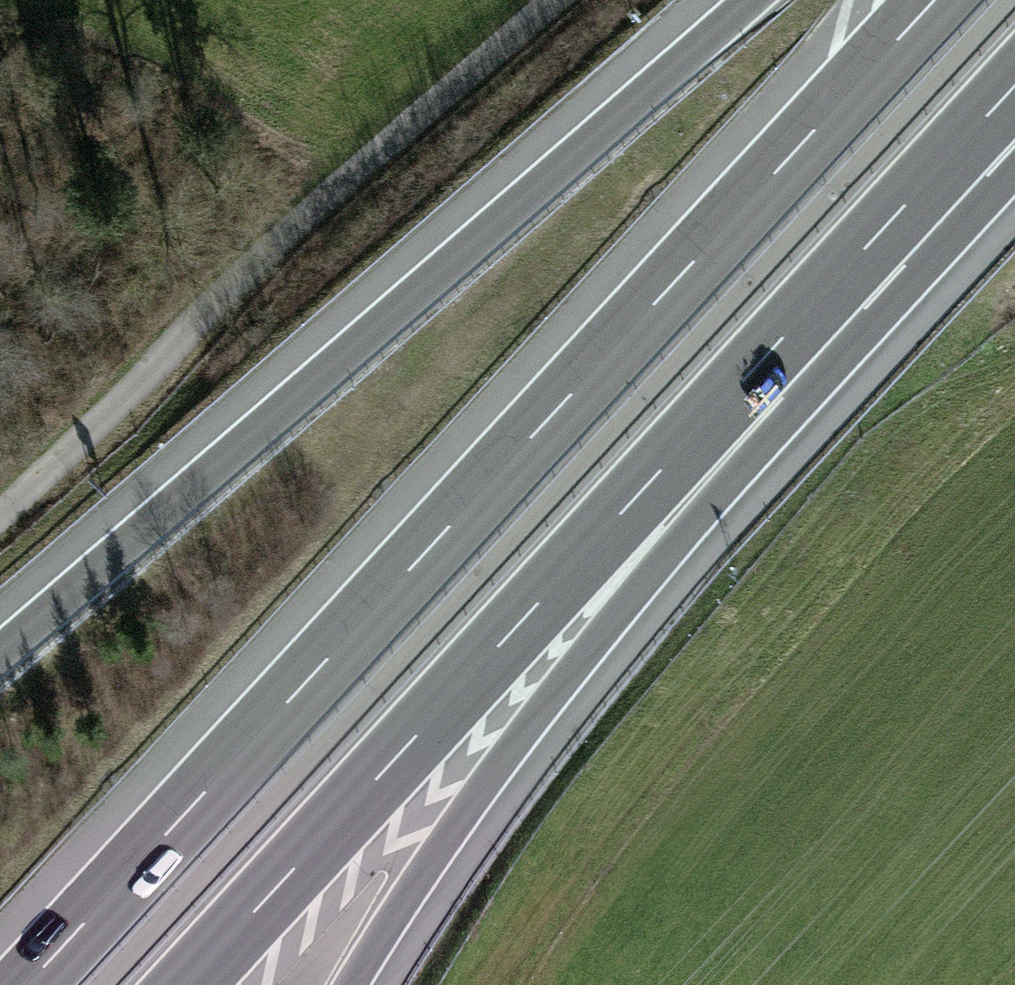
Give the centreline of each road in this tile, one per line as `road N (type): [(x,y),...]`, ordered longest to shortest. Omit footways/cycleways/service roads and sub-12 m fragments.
road 1 (motorway): [(931,0),(27,984)]
road 2 (motorway): [(751,0),(0,652)]
road 3 (motorway): [(188,984),(863,255)]
road 4 (motorway): [(353,984),(474,796),(863,255)]
road 5 (track): [(557,0),(337,193),(0,516)]
road 6 (motorway): [(863,255),(1014,89)]

